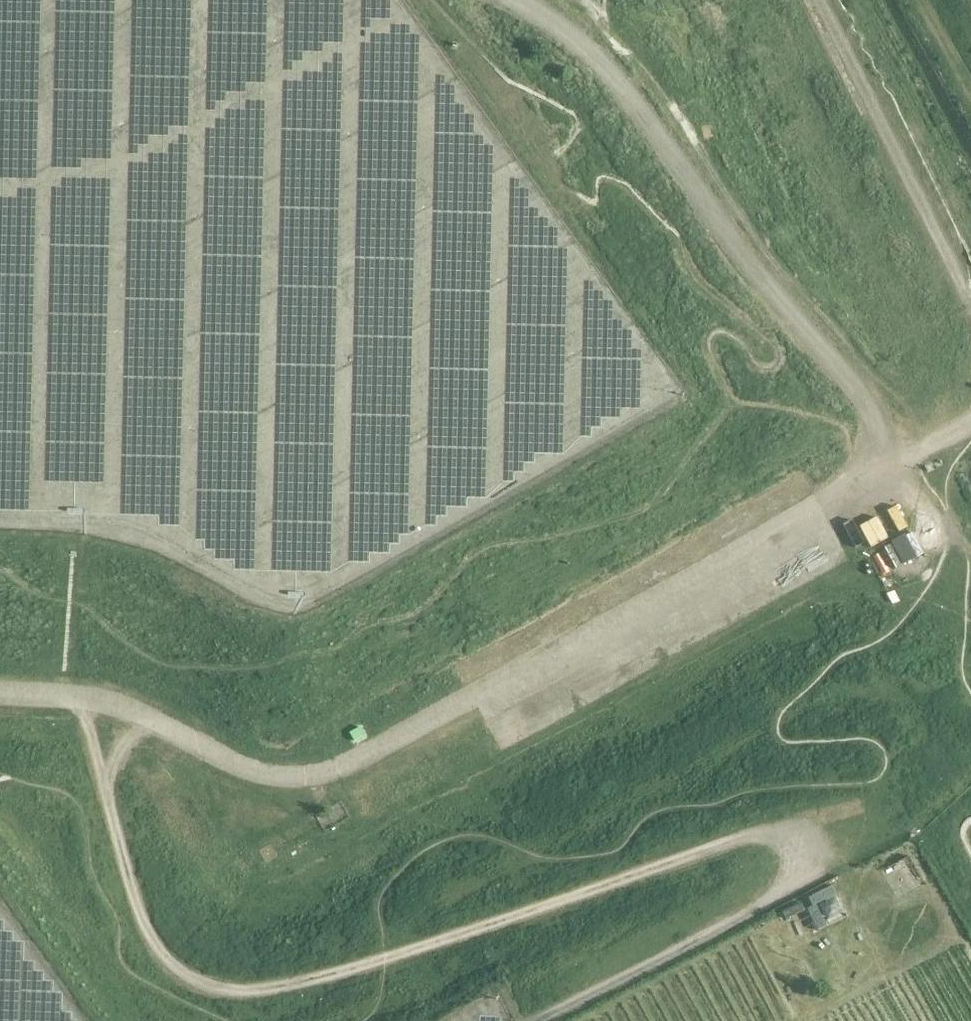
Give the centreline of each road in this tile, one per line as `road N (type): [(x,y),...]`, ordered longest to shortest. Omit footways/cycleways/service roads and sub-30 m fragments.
road 1 (track): [(79,699),(140,918),(162,955),(199,983),(235,991),(386,957),(757,835),(786,843),(794,879),(752,910),(537,1020)]

